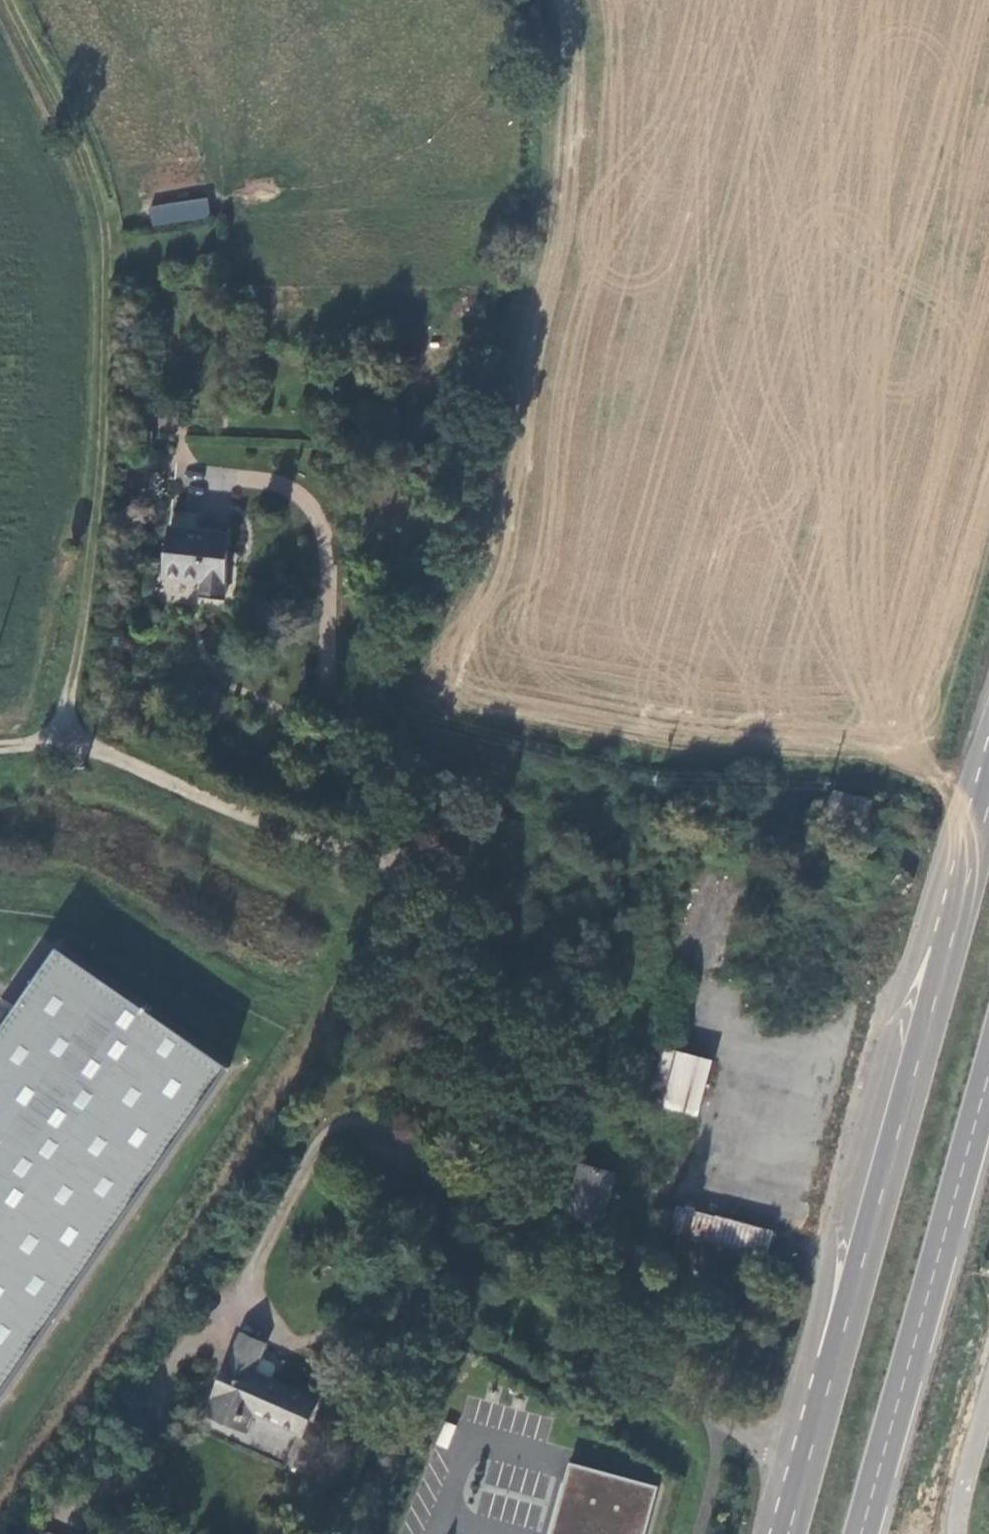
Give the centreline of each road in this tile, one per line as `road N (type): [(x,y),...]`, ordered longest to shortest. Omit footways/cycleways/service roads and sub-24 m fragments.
road 1 (track): [(804,1473),(586,1346),(461,1242),(438,1083),(446,908),(70,729)]
road 2 (primary): [(988,808),(787,1533)]
road 3 (track): [(70,729),(92,594),(107,408),(107,260),(83,158),(6,0)]
road 4 (primary): [(862,1533),(988,1074)]
road 5 (unclassified): [(957,1533),(988,1404)]

